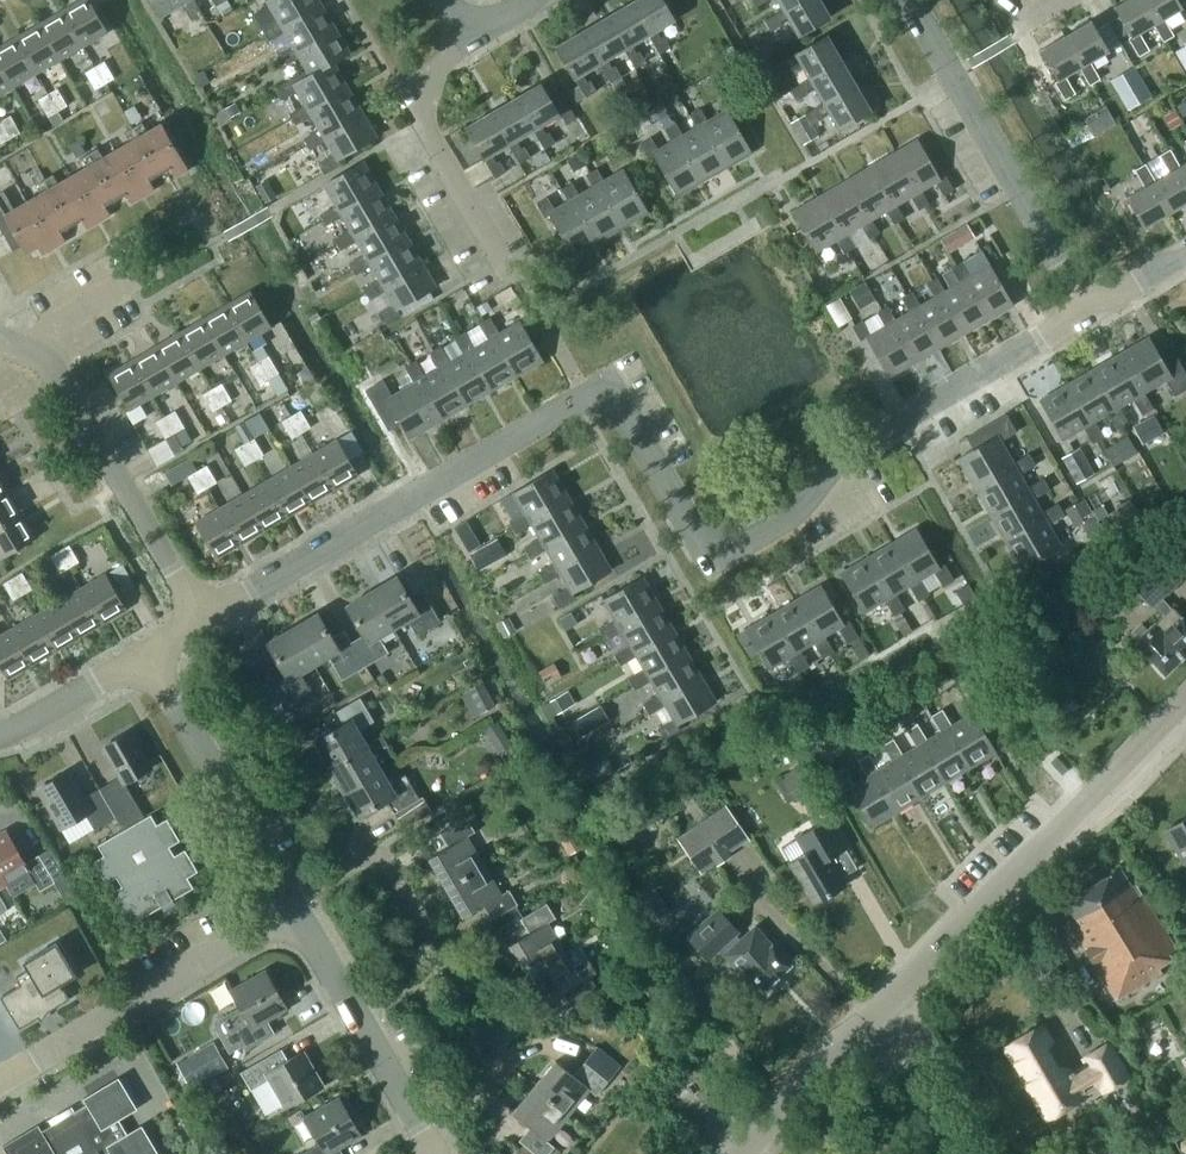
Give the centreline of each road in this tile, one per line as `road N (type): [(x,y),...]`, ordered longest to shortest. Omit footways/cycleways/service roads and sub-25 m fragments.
road 1 (residential): [(1089,306),(849,450),(763,535),(707,534),(689,518),(627,414),(610,397),(587,398),(202,622)]
road 2 (residential): [(425,1136),(485,1086),(499,1064),(496,1047),(392,868),(378,858),(350,867),(294,906)]
road 3 (unclassified): [(881,1006),(1185,698)]
road 4 (residential): [(1089,306),(907,0)]
road 5 (residential): [(0,1080),(294,906)]
road 6 (residential): [(202,622),(53,366),(18,346)]
road 7 (residential): [(294,906),(147,656)]
road 8 (residential): [(510,270),(426,126),(422,99),(463,19)]
road 9 (residential): [(425,1136),(294,906)]
road 10 (unclassified): [(735,1153),(881,1006)]
road 11 (residential): [(966,1153),(881,1006)]
road 12 (residential): [(147,656),(0,734)]
road 13 (residential): [(18,346),(153,266)]

